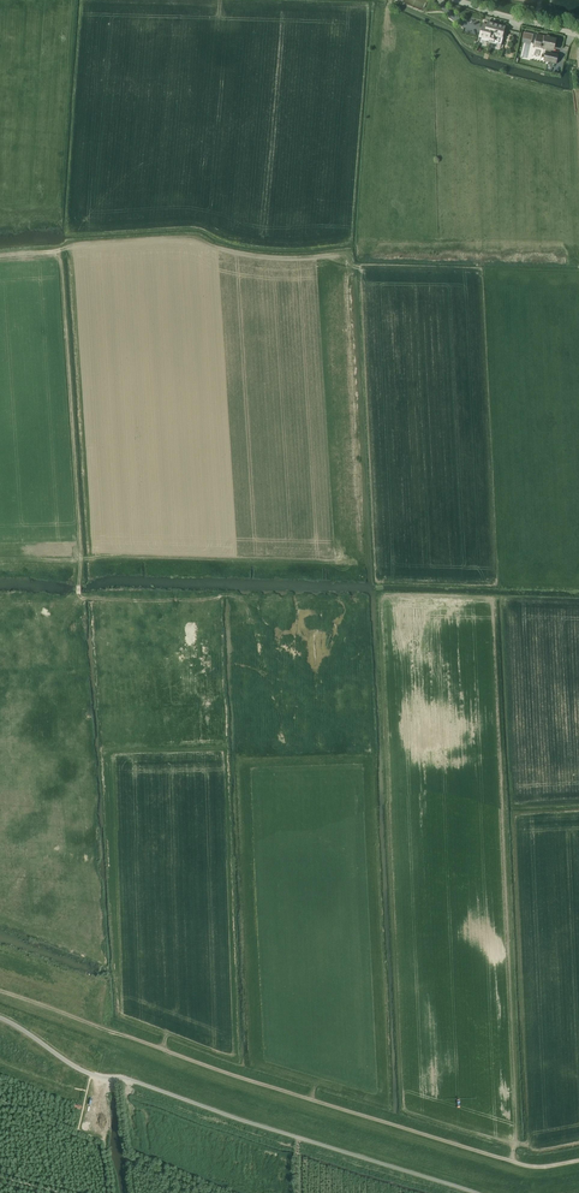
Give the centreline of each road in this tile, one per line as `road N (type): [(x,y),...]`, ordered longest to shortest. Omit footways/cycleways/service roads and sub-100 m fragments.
road 1 (track): [(0,992),(523,1165),(578,1160)]

